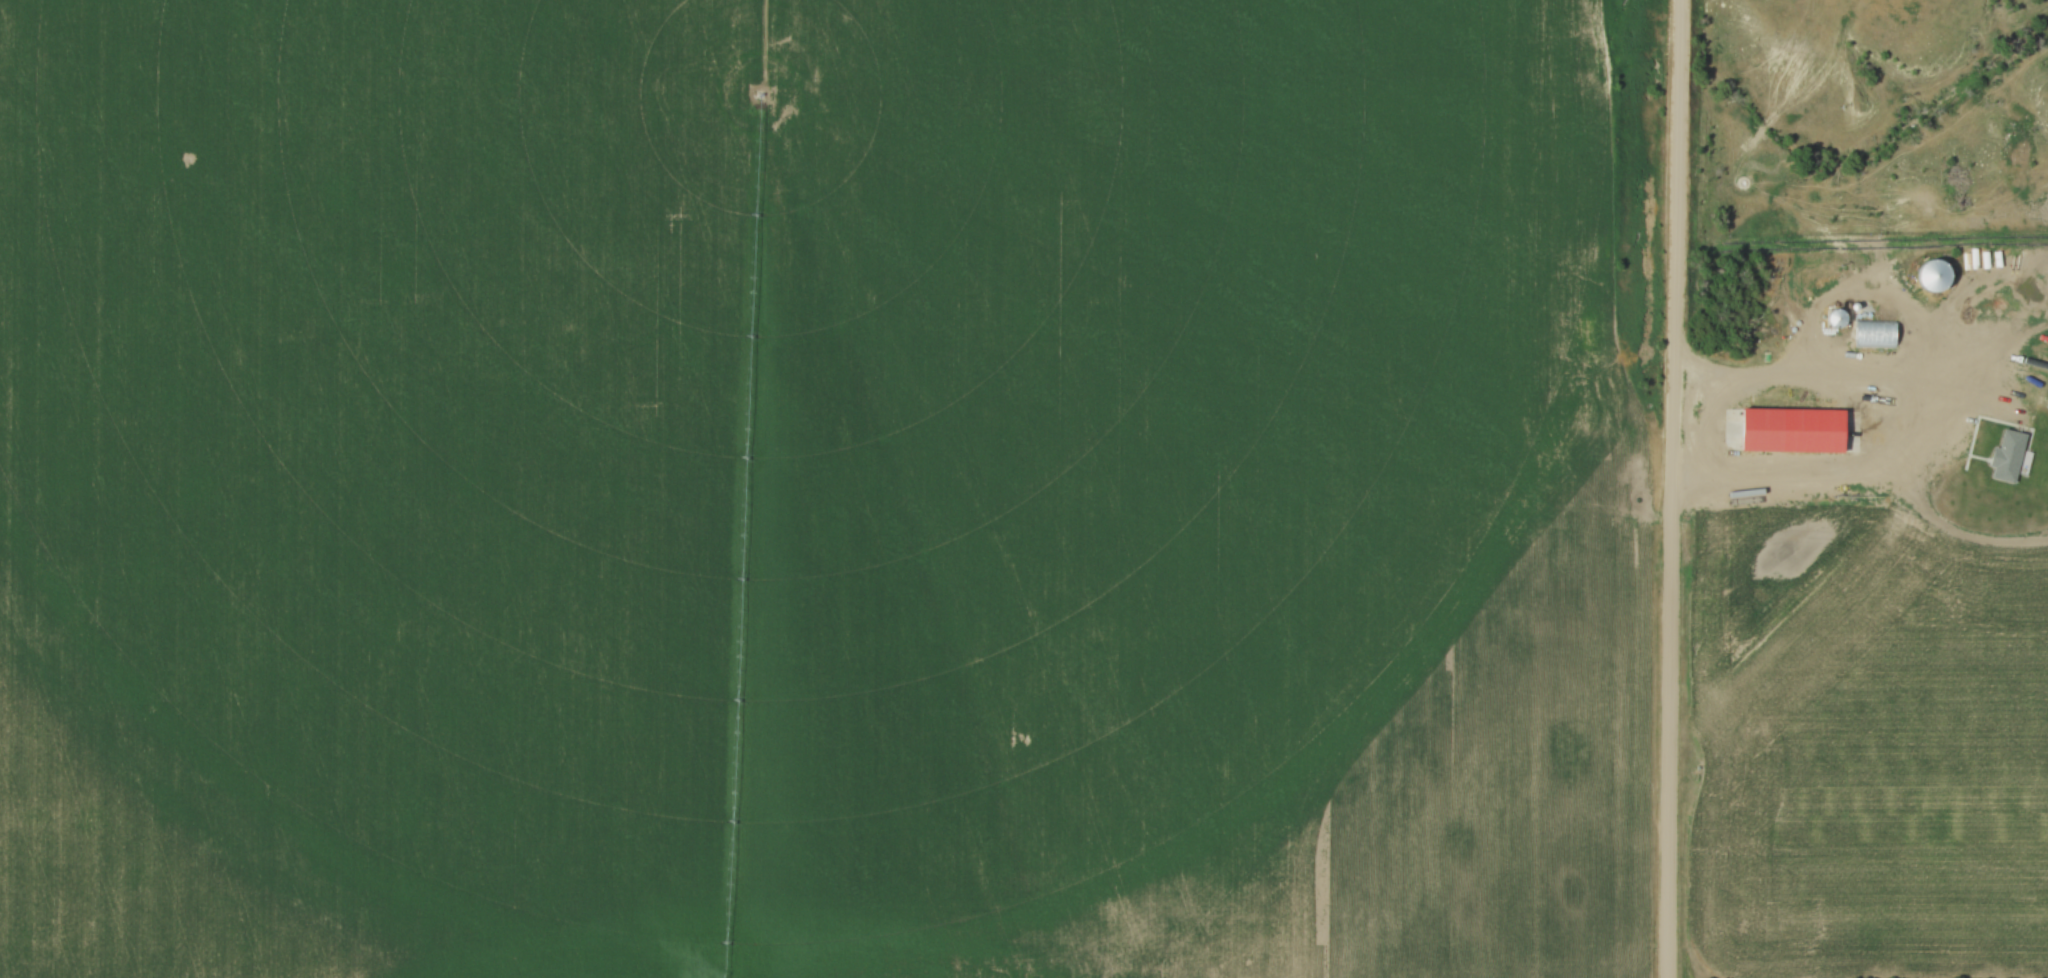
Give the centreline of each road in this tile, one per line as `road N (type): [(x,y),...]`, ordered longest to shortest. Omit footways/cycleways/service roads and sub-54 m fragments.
road 1 (tertiary): [(1680,0),(1671,977)]

